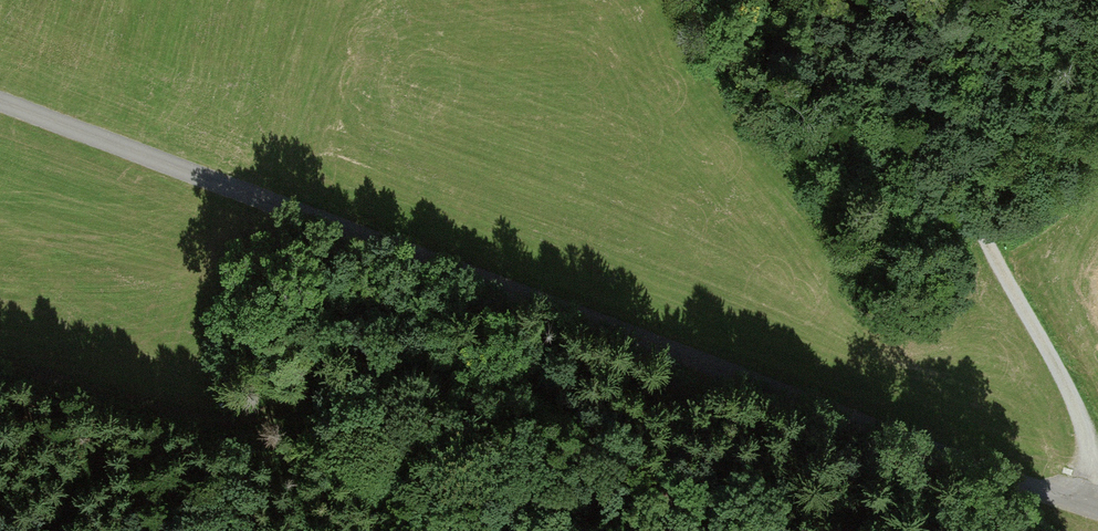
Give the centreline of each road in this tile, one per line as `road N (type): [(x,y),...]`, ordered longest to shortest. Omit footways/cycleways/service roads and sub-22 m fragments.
road 1 (residential): [(0,100),(1039,493),(1097,507)]
road 2 (track): [(578,402),(371,377),(332,382),(257,415),(225,417),(0,362)]
road 3 (track): [(1097,456),(1080,402),(972,221),(907,52),(897,0)]
road 4 (track): [(485,283),(587,413),(697,530)]

